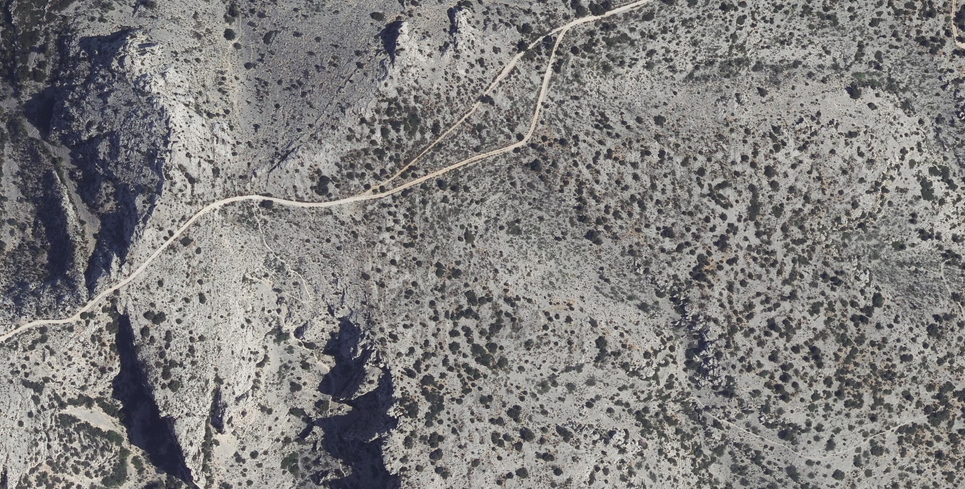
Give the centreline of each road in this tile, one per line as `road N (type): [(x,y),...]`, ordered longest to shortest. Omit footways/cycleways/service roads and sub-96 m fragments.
road 1 (track): [(0,339),(35,322),(73,318),(223,201),(320,205),(357,198),(400,173),(473,111),(530,45),(646,0)]
road 2 (track): [(357,198),(527,139),(570,25)]

